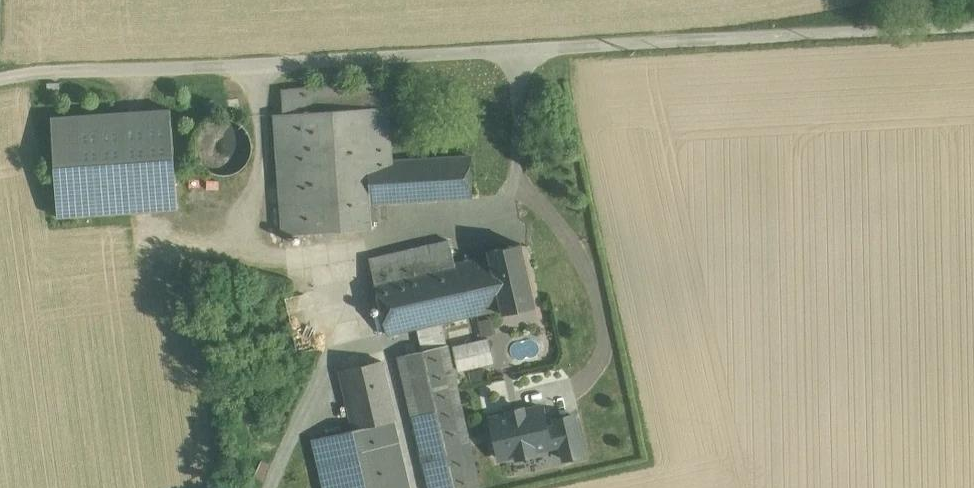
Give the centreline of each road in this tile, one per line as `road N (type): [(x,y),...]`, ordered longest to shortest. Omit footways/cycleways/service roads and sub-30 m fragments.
road 1 (track): [(973,21),(0,76)]
road 2 (track): [(255,60),(251,234),(273,261),(314,267),(349,295),(349,336),(318,380),(270,487)]
road 3 (track): [(524,46),(514,190),(478,216),(375,240),(314,267)]
road 4 (track): [(514,190),(563,230),(601,313),(607,353),(559,402)]

